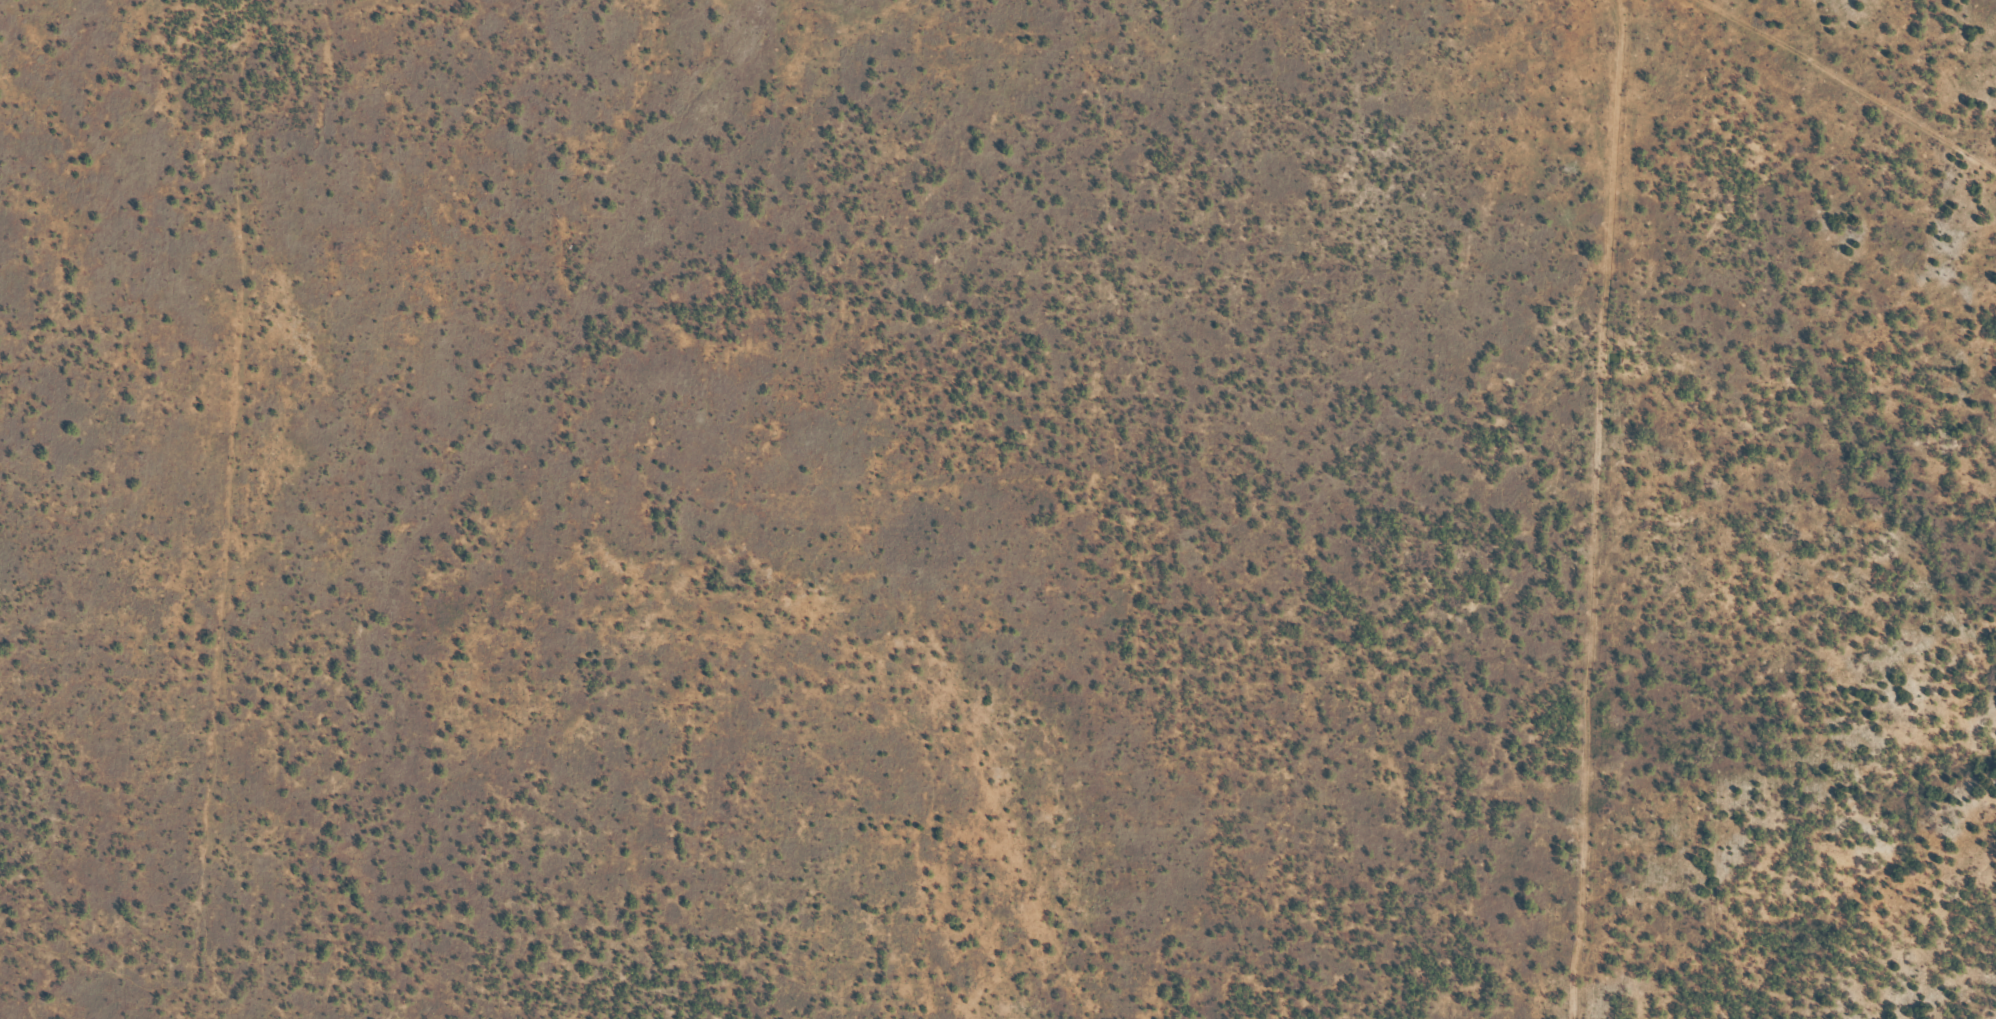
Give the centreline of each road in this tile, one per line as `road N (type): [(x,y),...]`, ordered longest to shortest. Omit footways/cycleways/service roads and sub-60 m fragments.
road 1 (residential): [(1590,0),(1609,66),(1564,1018)]

